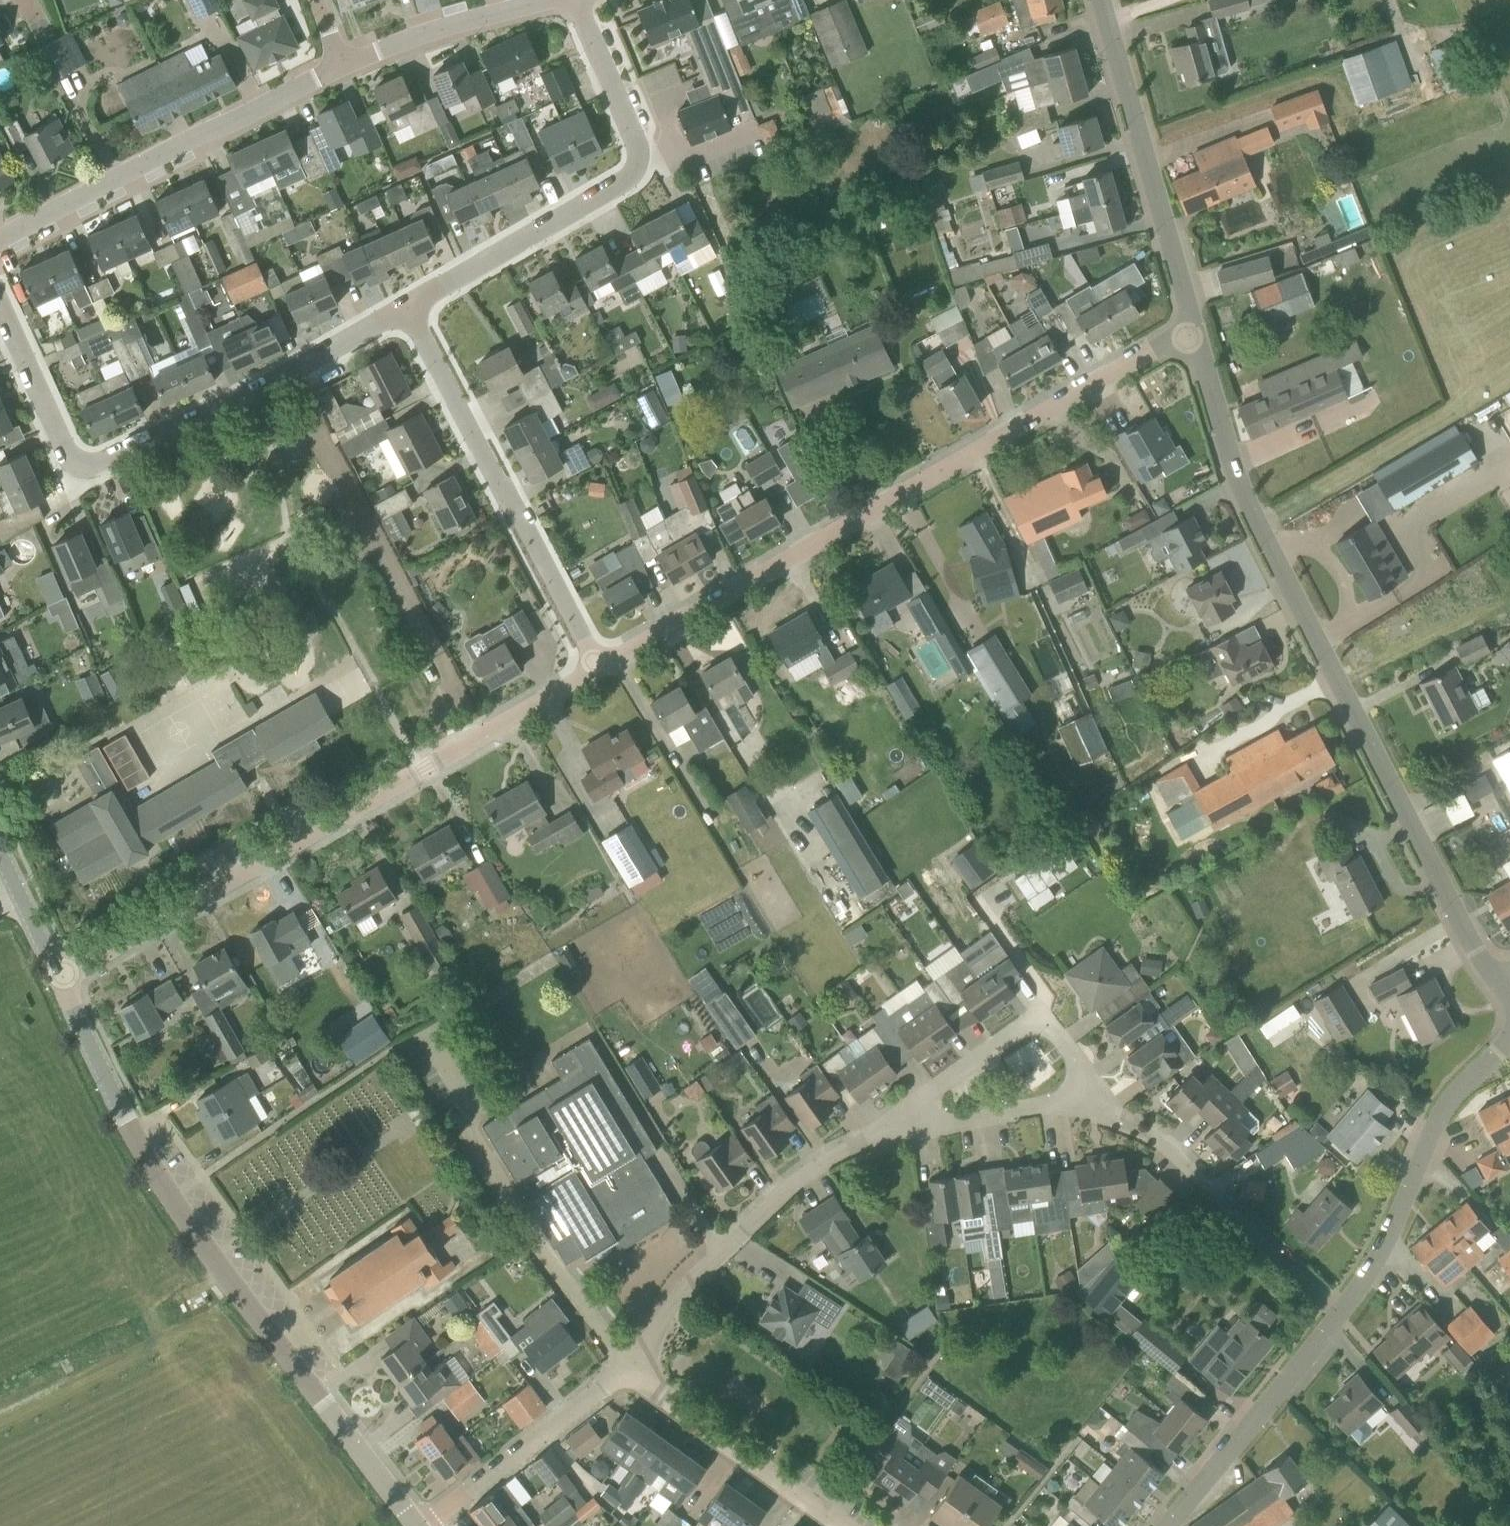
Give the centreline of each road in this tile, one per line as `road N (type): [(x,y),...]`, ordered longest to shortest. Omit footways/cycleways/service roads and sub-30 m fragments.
road 1 (unclassified): [(1498,981),(1272,574),(1226,471),(1186,333)]
road 2 (residential): [(596,663),(1186,333)]
road 3 (tertiary): [(415,1525),(172,1193),(125,1114),(63,971)]
road 4 (residential): [(63,971),(596,663)]
road 5 (residential): [(409,306),(255,386),(75,465),(0,305)]
road 6 (residential): [(409,306),(638,172),(640,142),(574,0)]
road 7 (residential): [(596,663),(409,306)]
road 8 (residential): [(0,238),(338,61)]
road 9 (residential): [(624,1365),(692,1278),(781,1193),(839,1151),(893,1129)]
road 10 (unclassified): [(1186,333),(1111,17)]
road 11 (unclassified): [(1341,1314),(1388,1239),(1455,1092),(1509,1041)]
road 12 (residential): [(893,1129),(1028,1017),(1051,1017),(1098,1109)]
road 13 (unclassified): [(1167,1525),(1341,1314)]
road 14 (residential): [(843,1525),(624,1365)]
road 15 (residential): [(1341,1314),(1153,1135)]
road 16 (residential): [(422,1525),(624,1365)]
road 17 (residential): [(893,1129),(1053,1104),(1098,1109)]
road 18 (residential): [(338,61),(533,0)]

